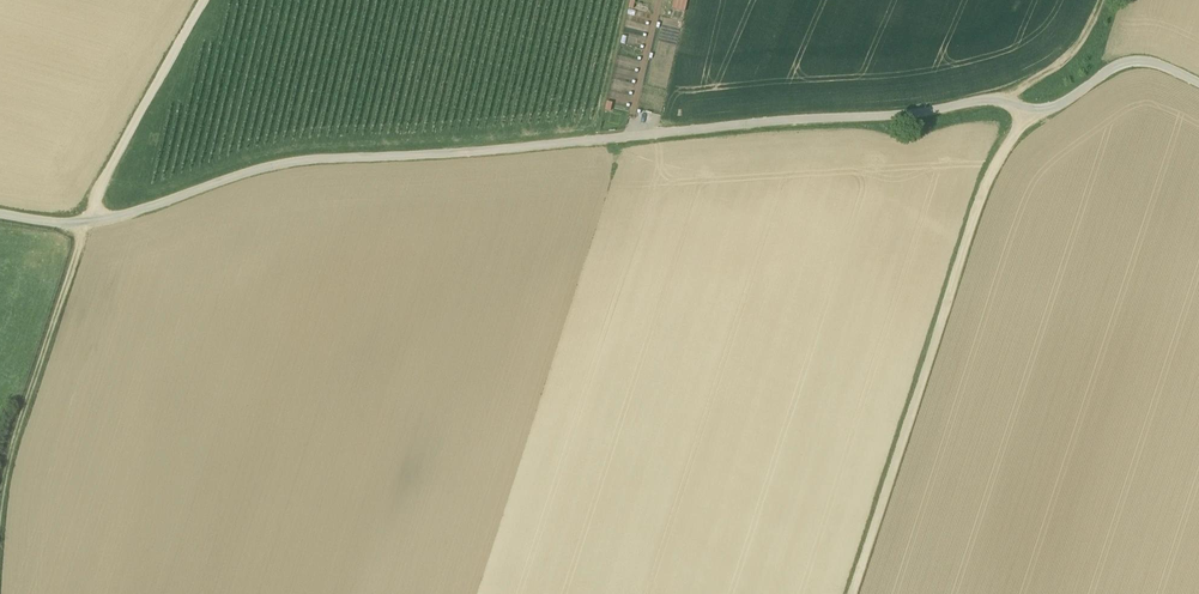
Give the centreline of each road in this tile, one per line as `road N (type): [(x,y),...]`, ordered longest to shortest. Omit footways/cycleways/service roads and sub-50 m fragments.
road 1 (unclassified): [(0,216),(61,226),(121,220),(293,164),(887,119),(974,102),(1039,113),(1139,62),(1198,84)]
road 2 (track): [(208,0),(83,225),(0,501)]
road 3 (track): [(851,593),(987,180),(1029,112)]
road 4 (track): [(999,102),(1068,57),(1100,0)]

